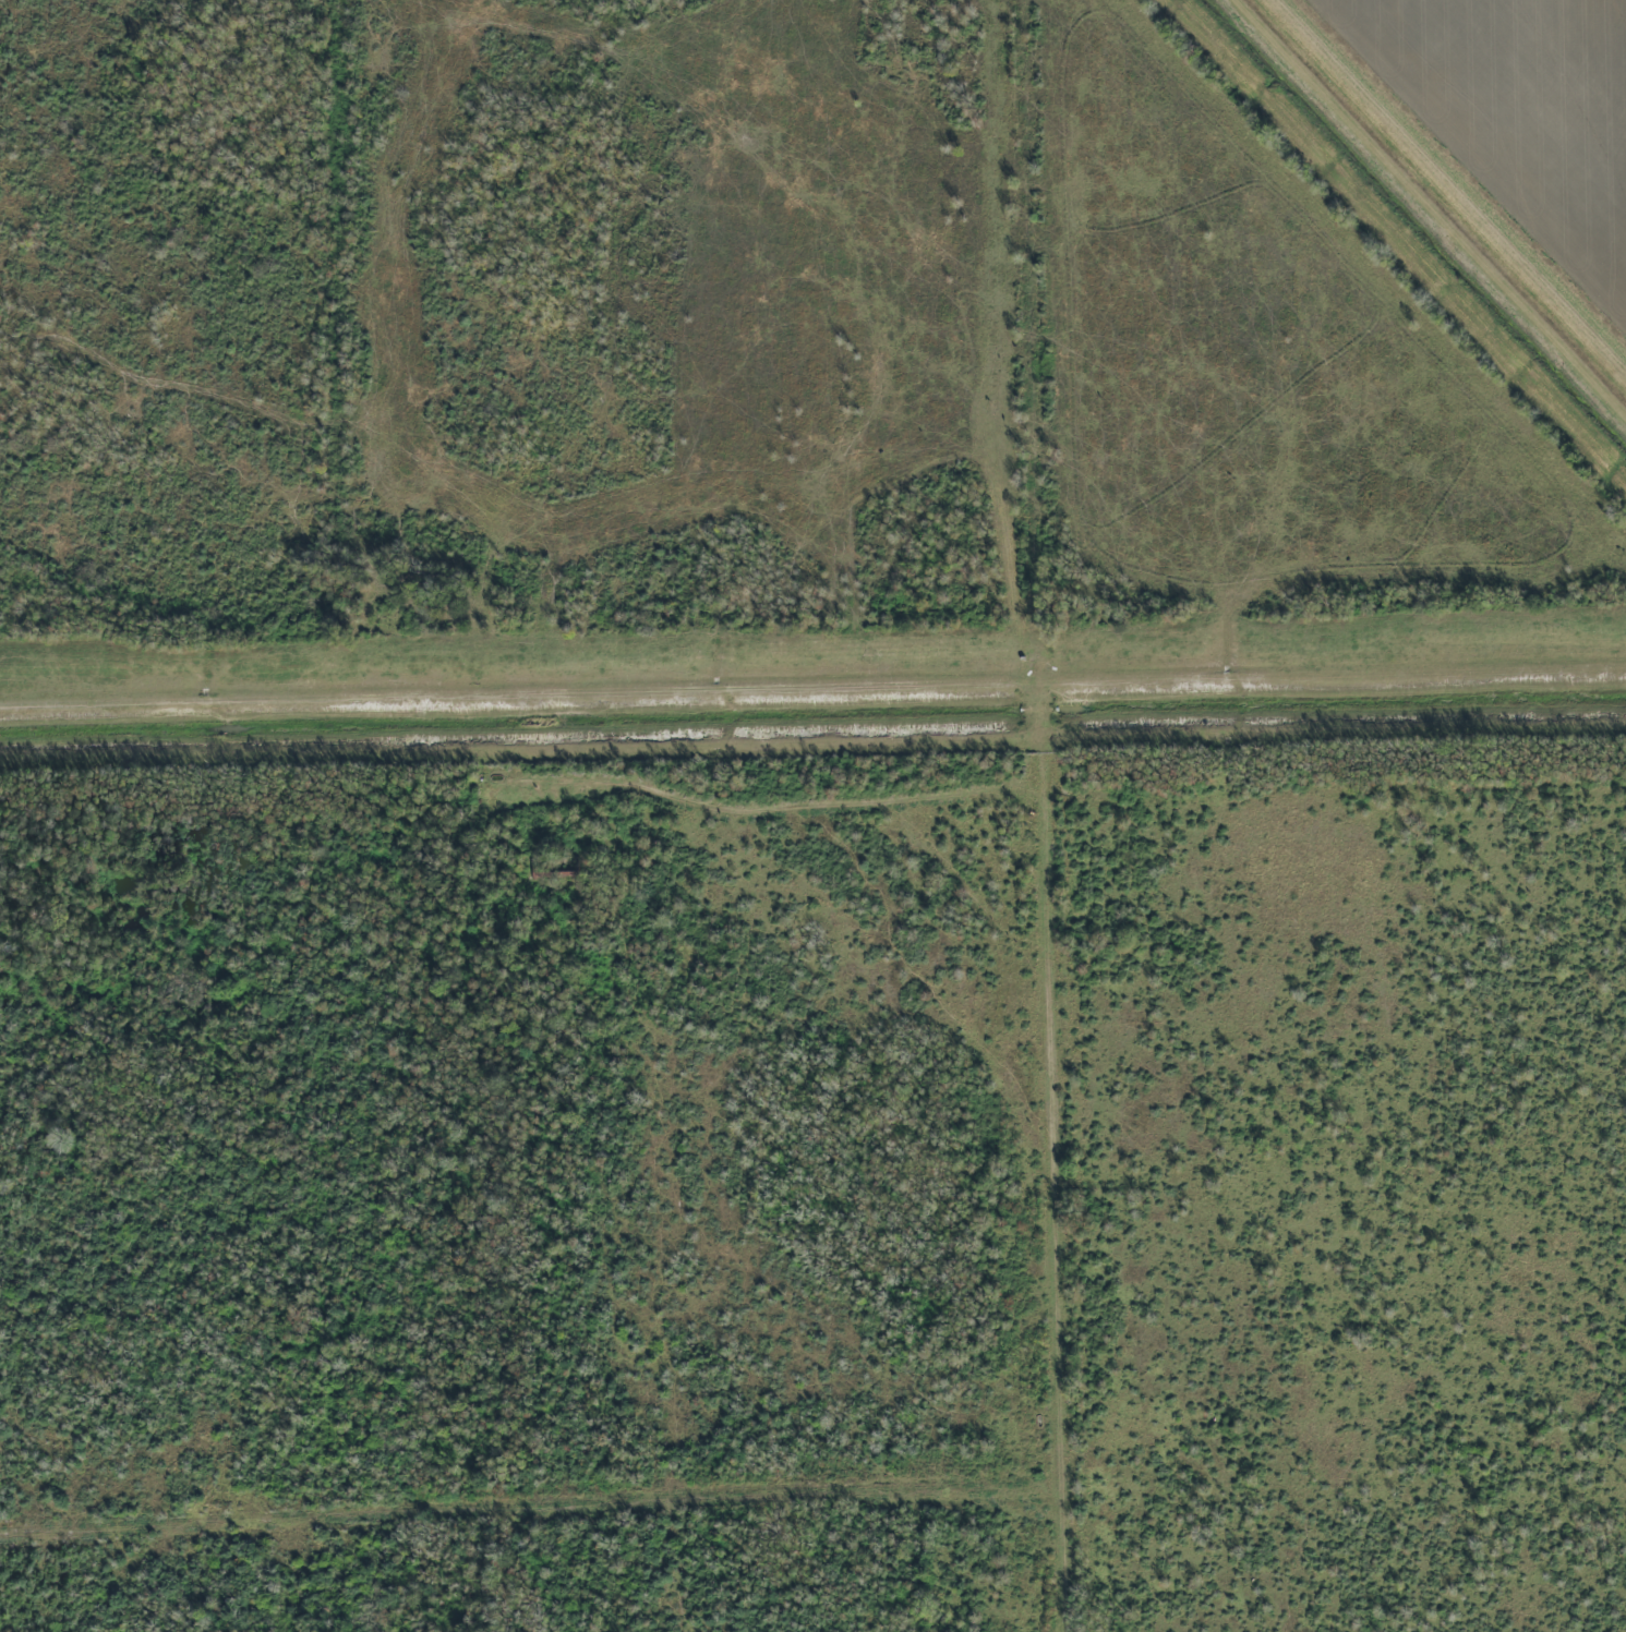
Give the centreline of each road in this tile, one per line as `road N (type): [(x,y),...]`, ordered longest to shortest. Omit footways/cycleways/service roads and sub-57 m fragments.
road 1 (track): [(0,696),(1046,682),(1031,0)]
road 2 (track): [(1071,1631),(1046,682)]
road 3 (track): [(1046,682),(1625,678)]
road 4 (track): [(1286,0),(1625,362)]

